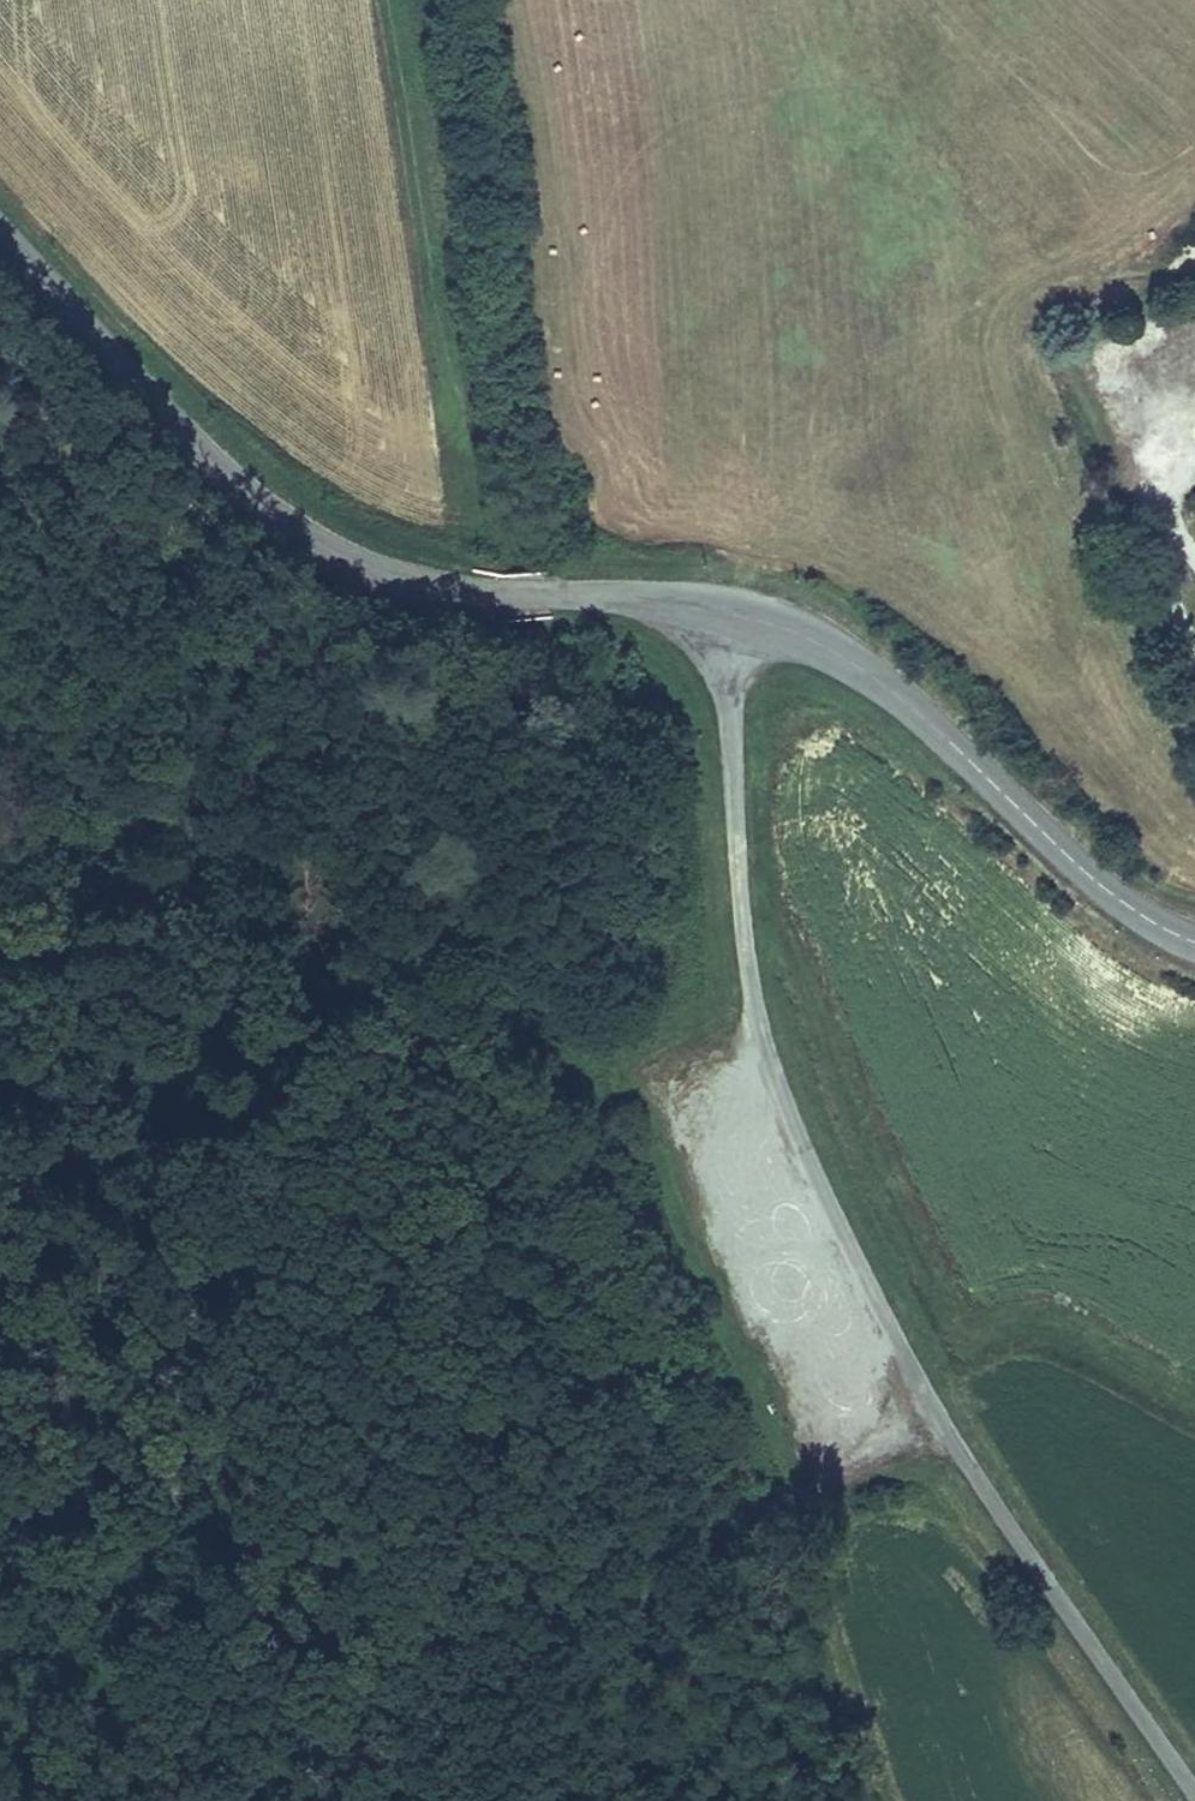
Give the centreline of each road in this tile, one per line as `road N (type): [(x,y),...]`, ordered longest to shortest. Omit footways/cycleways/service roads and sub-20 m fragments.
road 1 (unclassified): [(1194,1799),(959,1453),(783,1105),(755,1021),(739,917),(723,609)]
road 2 (tertiary): [(723,609),(425,591),(338,561),(230,480),(0,238)]
road 3 (tertiary): [(1194,945),(1094,883),(933,729),(850,663),(723,609)]

